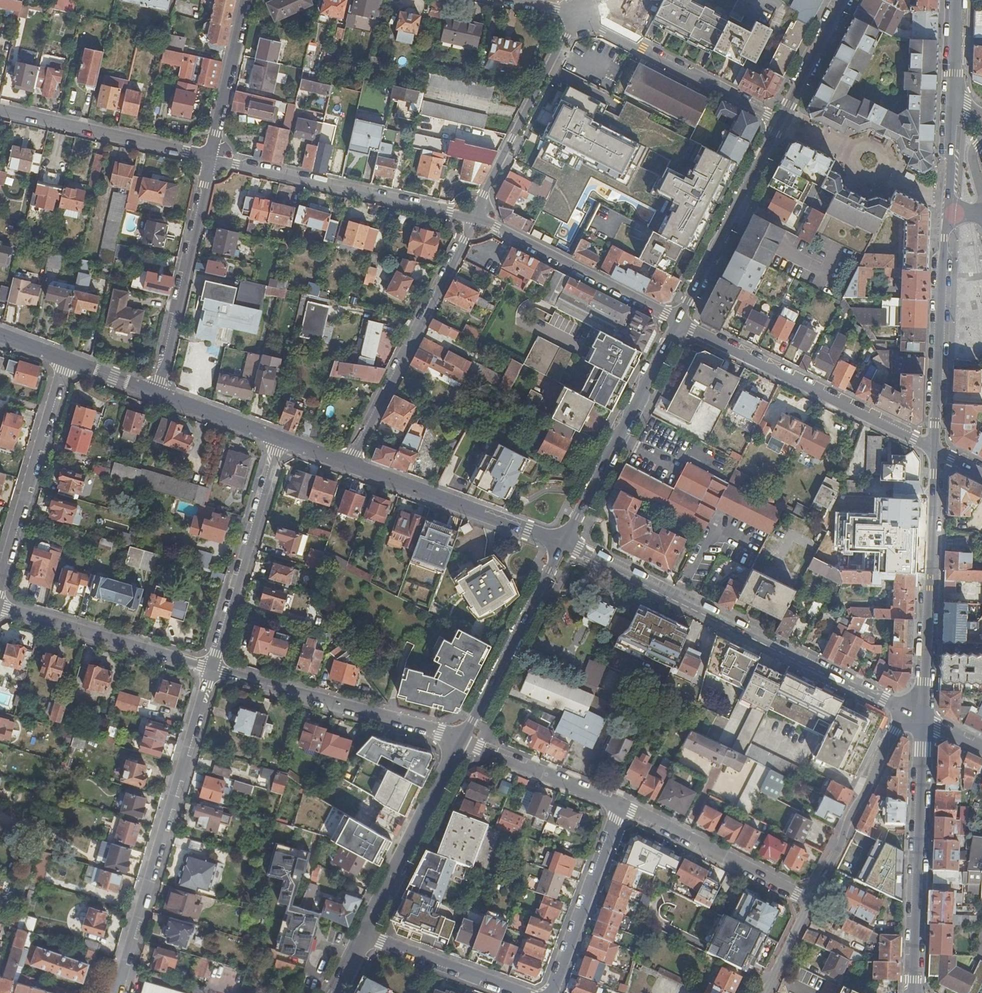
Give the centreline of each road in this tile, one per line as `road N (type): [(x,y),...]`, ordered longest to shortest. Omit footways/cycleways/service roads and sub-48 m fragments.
road 1 (unclassified): [(564,544),(925,721)]
road 2 (residential): [(118,992),(208,670)]
road 3 (residential): [(934,449),(679,322)]
road 4 (residential): [(349,462),(477,218)]
road 5 (residential): [(477,218),(210,157)]
road 6 (secondary): [(925,721),(934,449)]
road 7 (secondary): [(911,992),(925,721)]
road 8 (residential): [(208,670),(458,740)]
road 9 (secondary): [(939,350),(954,98)]
road 10 (secondary): [(679,322),(564,544)]
road 11 (residential): [(208,670),(278,436)]
road 12 (residential): [(210,157),(159,392)]
road 13 (residential): [(66,360),(0,584)]
road 14 (tertiary): [(564,544),(349,462)]
road 15 (residential): [(579,15),(780,121)]
road 16 (residential): [(679,322),(477,218)]
road 17 (residential): [(477,218),(579,15)]
road 18 (secondary): [(780,121),(679,322)]
road 19 (secondary): [(564,544),(458,740)]
road 20 (residential): [(925,721),(895,731),(808,901)]
road 21 (secondary): [(458,740),(362,937)]
road 22 (residential): [(0,608),(208,670)]
road 23 (residential): [(210,157),(0,109)]
road 24 (residential): [(808,901),(618,806)]
road 25 (residential): [(547,992),(618,806)]
road 26 (residential): [(618,806),(458,740)]
road 27 (residential): [(362,937),(516,992)]
road 28 (residential): [(248,0),(210,157)]
road 29 (secondary): [(842,0),(780,121)]
road 30 (tertiary): [(278,436),(159,392)]

